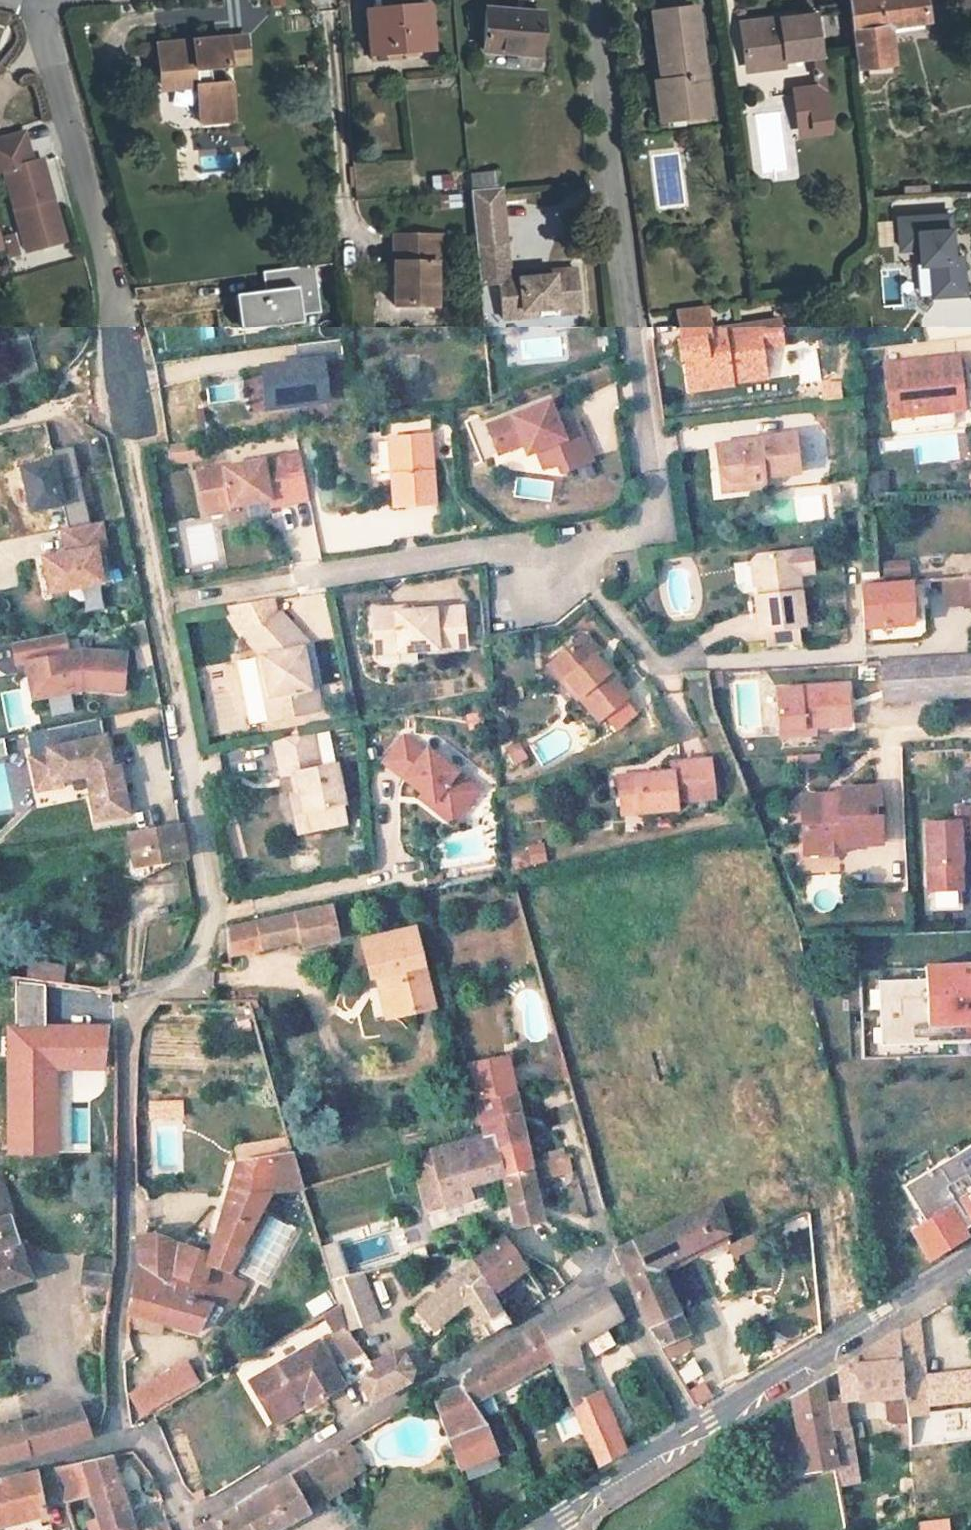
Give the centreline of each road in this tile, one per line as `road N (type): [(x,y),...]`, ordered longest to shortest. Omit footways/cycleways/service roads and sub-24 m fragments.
road 1 (residential): [(584,0),(653,488),(639,531),(178,599)]
road 2 (residential): [(147,1422),(125,1339),(135,1004),(193,963),(209,899),(188,770)]
road 3 (residential): [(687,1431),(605,1270),(382,1410),(187,1513)]
road 4 (track): [(85,200),(118,459),(188,770)]
road 5 (residential): [(687,1431),(970,1259)]
road 6 (residential): [(548,1529),(687,1431)]
road 7 (residential): [(0,1466),(147,1422)]
road 8 (track): [(106,379),(57,423),(0,439)]

